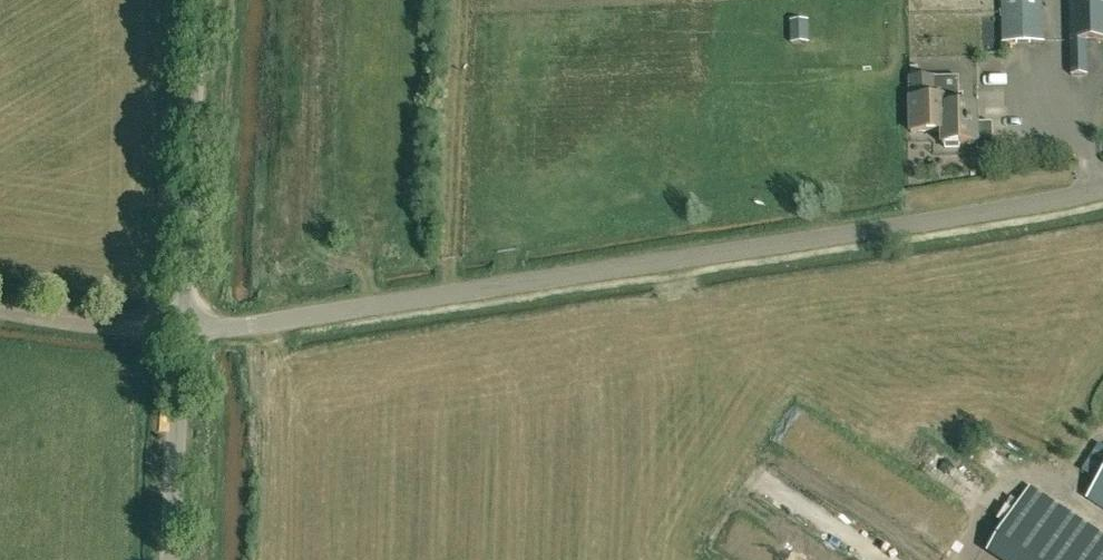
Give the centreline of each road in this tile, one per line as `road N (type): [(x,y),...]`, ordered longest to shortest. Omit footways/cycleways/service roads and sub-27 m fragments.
road 1 (unclassified): [(183,329),(846,235),(1102,188)]
road 2 (unclassified): [(183,329),(197,0)]
road 3 (unclassified): [(170,559),(183,329)]
road 4 (track): [(183,329),(0,312)]

